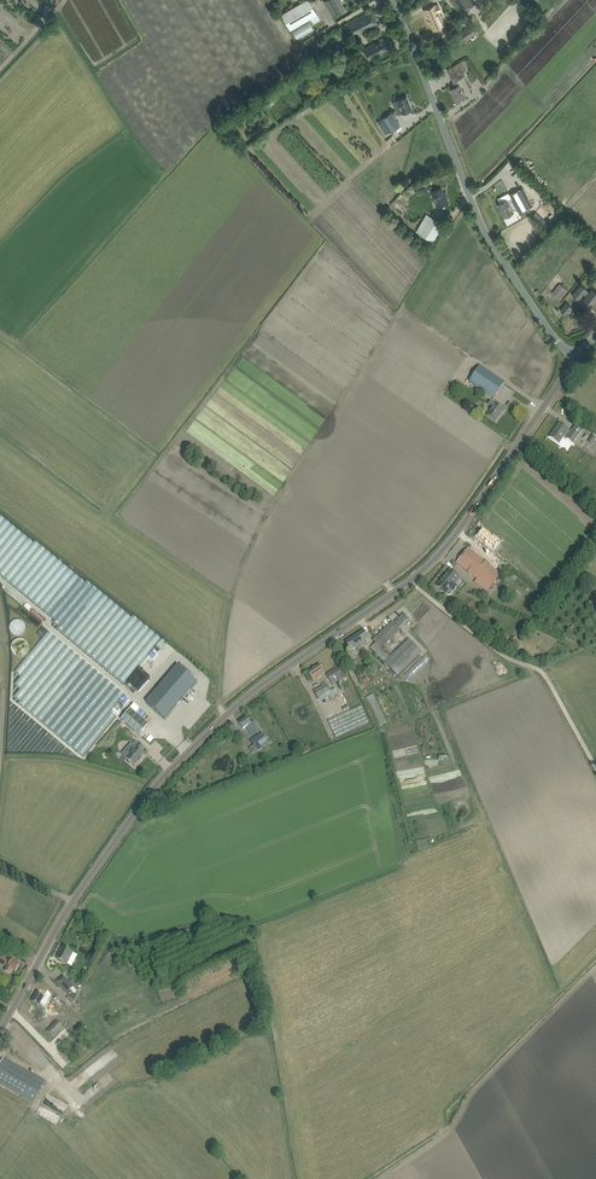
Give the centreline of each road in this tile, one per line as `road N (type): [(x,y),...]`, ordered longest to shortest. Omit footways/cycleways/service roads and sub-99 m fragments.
road 1 (tertiary): [(0,1030),(71,902),(158,781),(240,703),(441,550),(577,357)]
road 2 (unclassified): [(577,357),(539,318),(480,222),(400,0)]
road 3 (track): [(595,767),(538,668),(502,654),(408,581)]

